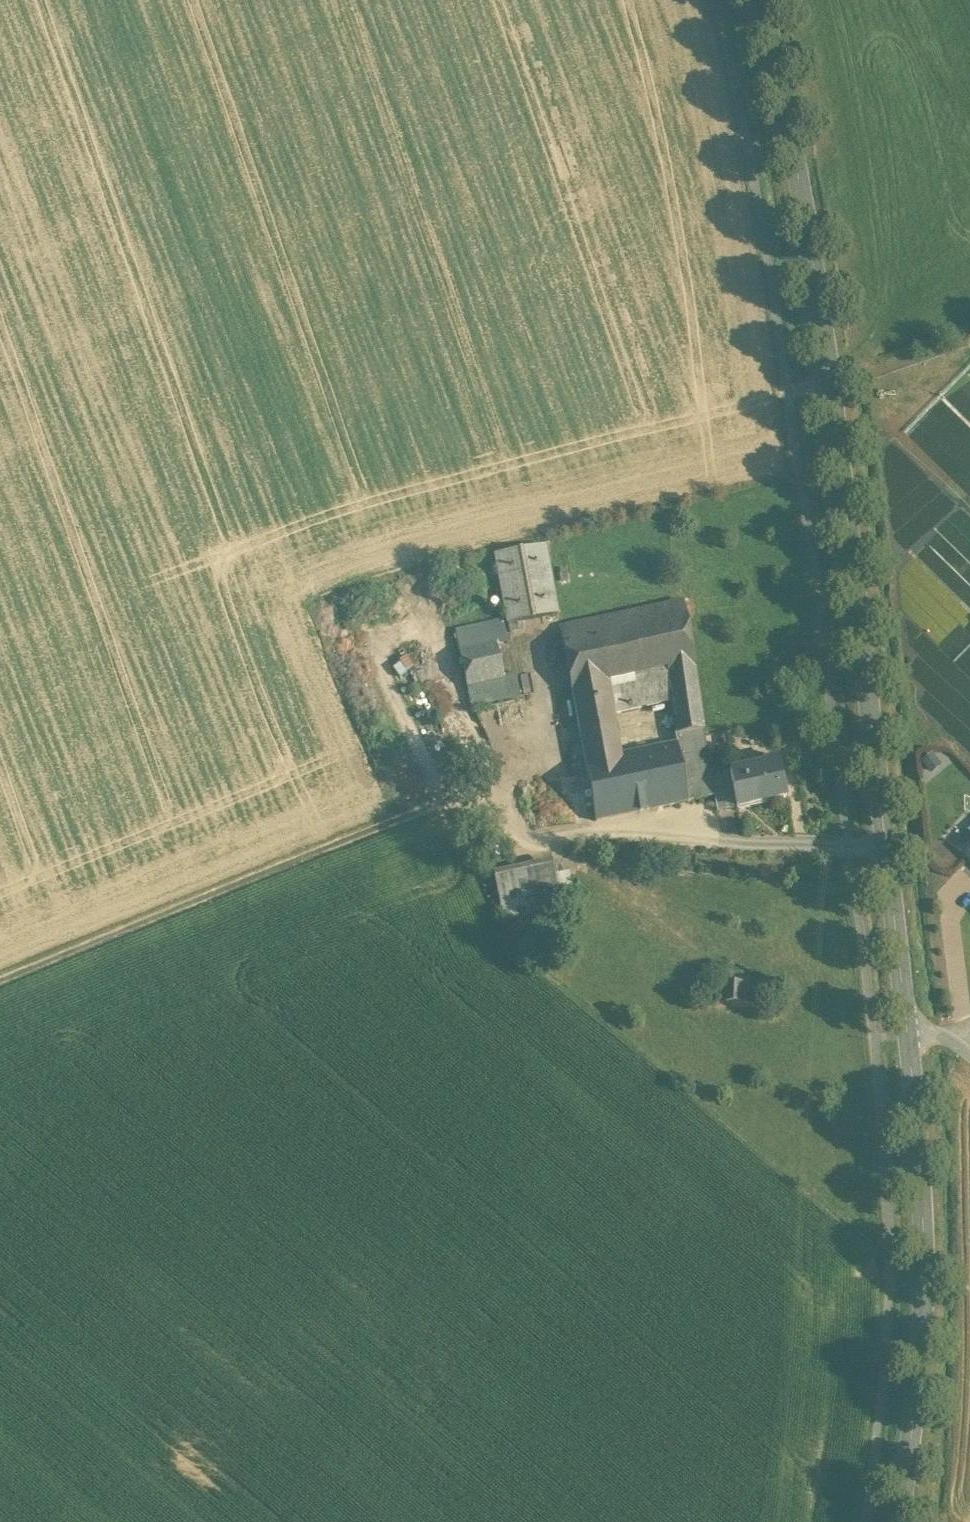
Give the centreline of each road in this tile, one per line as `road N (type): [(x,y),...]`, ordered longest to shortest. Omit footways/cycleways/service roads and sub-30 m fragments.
road 1 (tertiary): [(897,1001),(780,182),(734,0)]
road 2 (tertiary): [(882,1521),(908,1283),(897,1001)]
road 3 (track): [(458,800),(0,982)]

